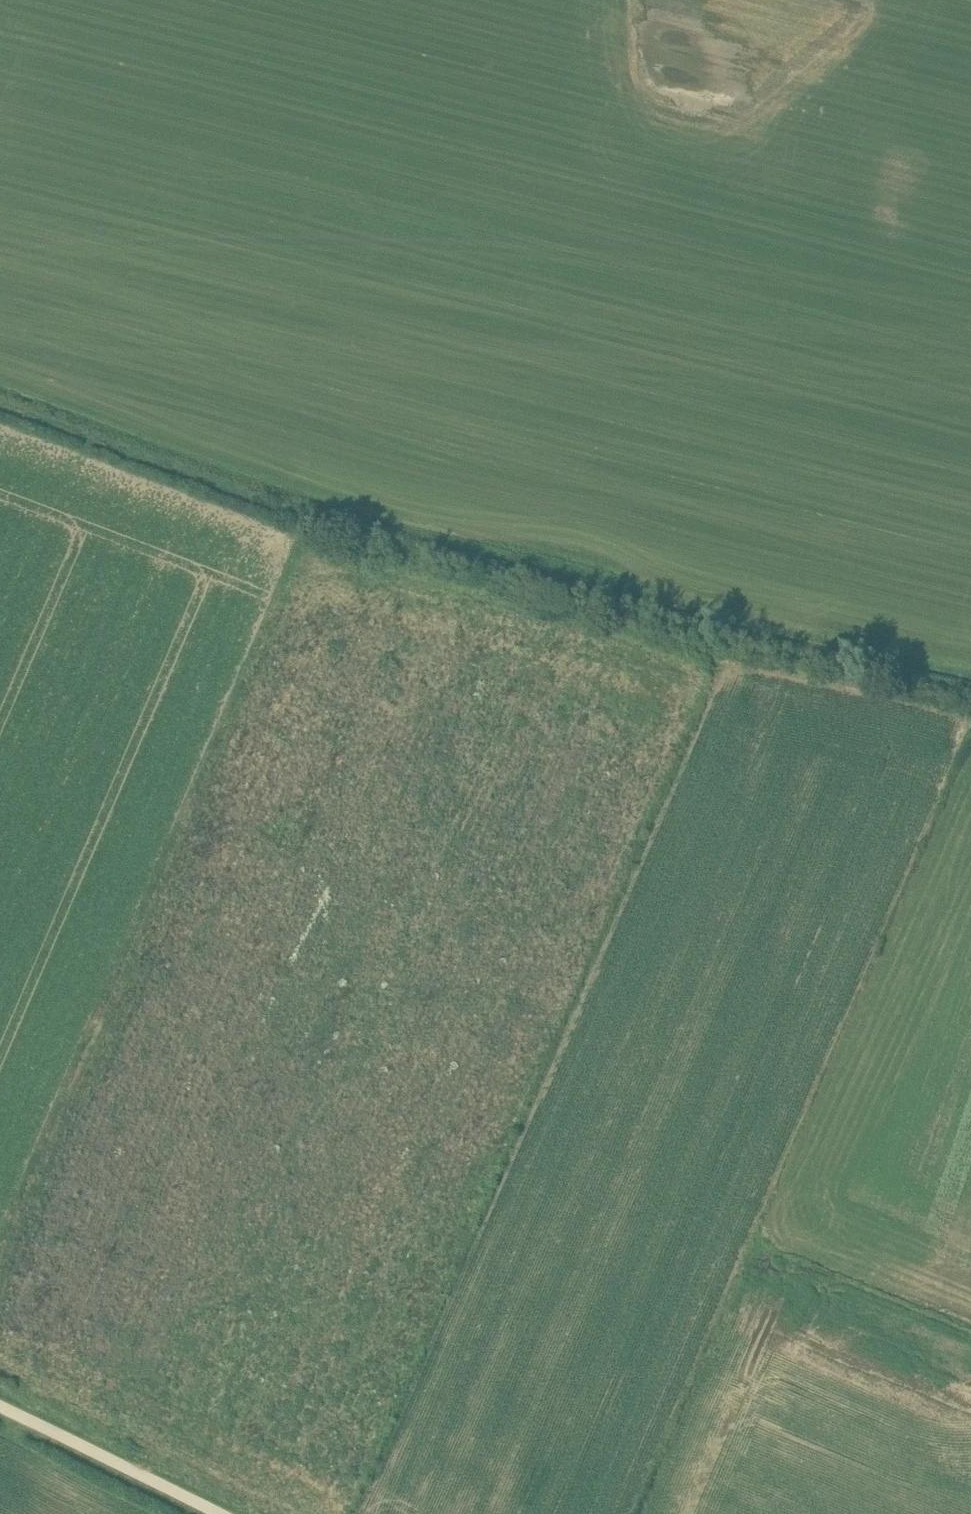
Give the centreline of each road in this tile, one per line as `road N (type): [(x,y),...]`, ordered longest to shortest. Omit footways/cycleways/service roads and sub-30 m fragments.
road 1 (unclassified): [(214,1513),(0,1405)]

